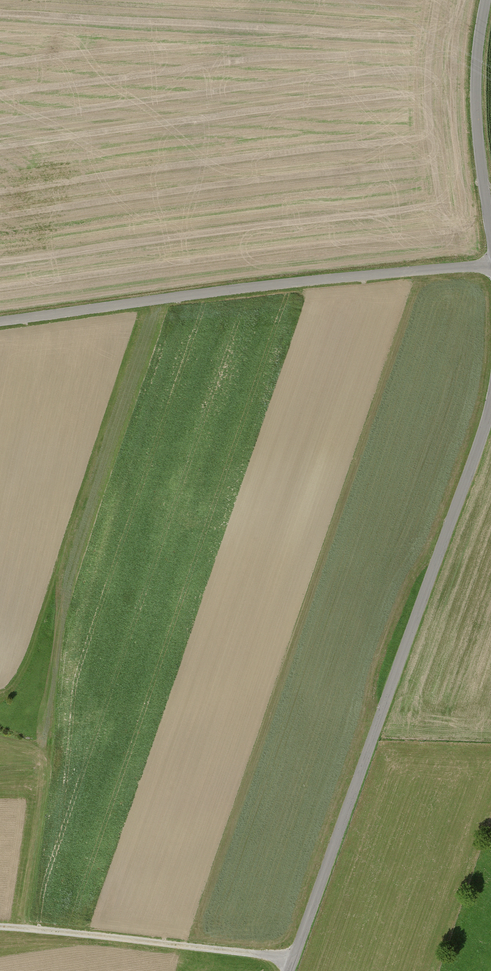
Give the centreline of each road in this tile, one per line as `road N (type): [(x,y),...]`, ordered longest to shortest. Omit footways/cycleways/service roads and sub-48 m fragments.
road 1 (unclassified): [(290,970),(490,400)]
road 2 (unclassified): [(490,268),(405,270),(0,320)]
road 3 (track): [(294,959),(0,928)]
road 4 (unclassified): [(490,231),(476,87),(487,0)]

